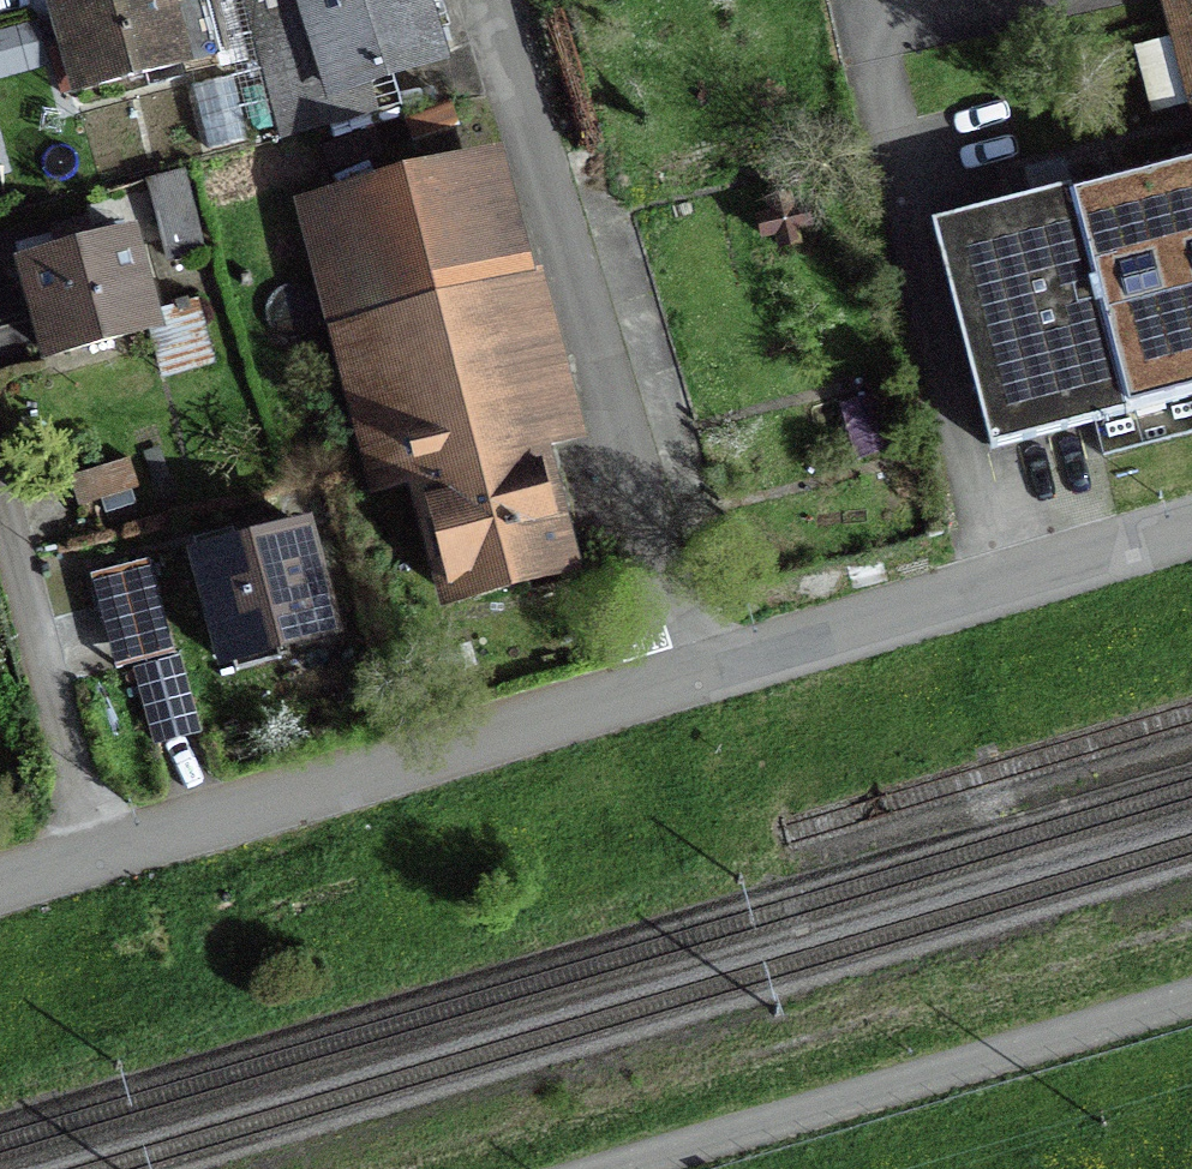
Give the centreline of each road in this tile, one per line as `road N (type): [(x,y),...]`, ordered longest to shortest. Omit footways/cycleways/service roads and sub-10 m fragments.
road 1 (residential): [(486,0),(696,674)]
road 2 (residential): [(89,857),(696,674)]
road 3 (unclassified): [(629,1168),(1191,1004)]
road 4 (residential): [(696,674),(1191,525)]
road 5 (residential): [(89,857),(0,519)]

